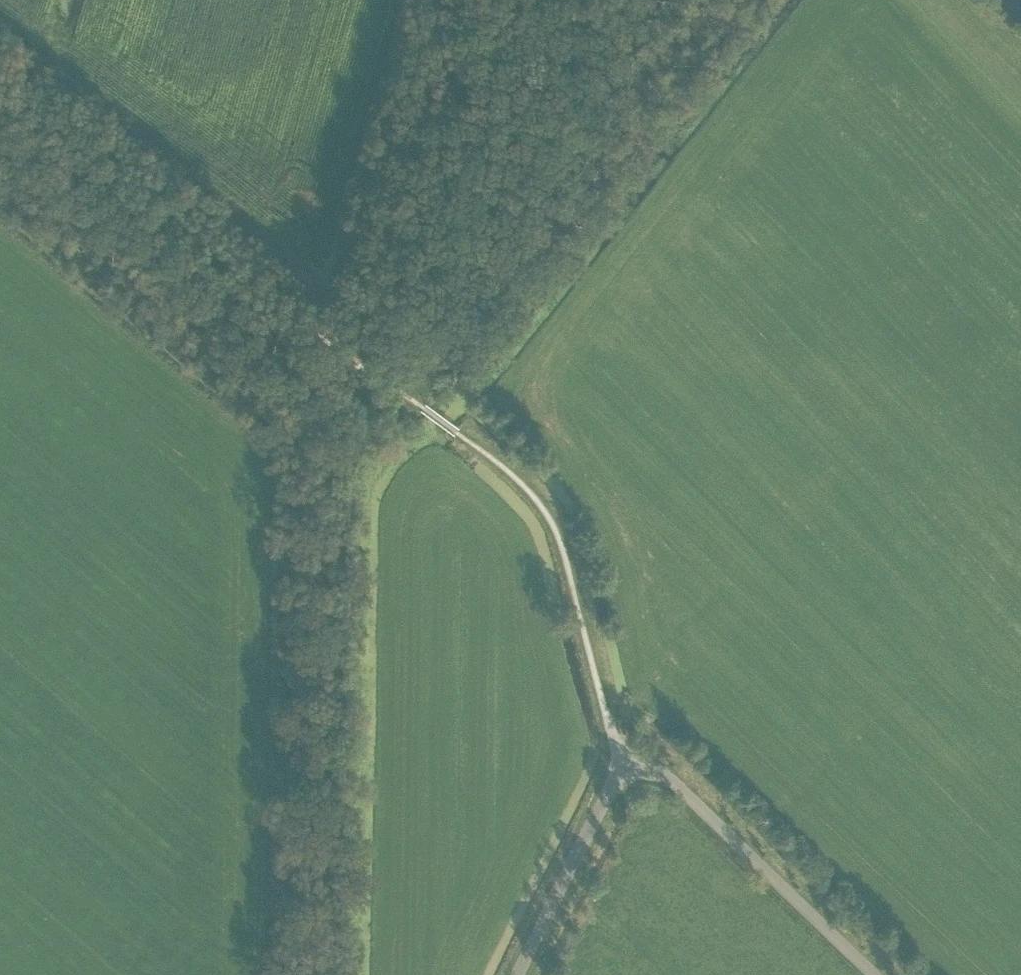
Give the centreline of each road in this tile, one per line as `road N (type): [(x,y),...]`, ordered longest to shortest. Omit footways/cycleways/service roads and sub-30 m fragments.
road 1 (unclassified): [(872,974),(675,782),(619,767)]
road 2 (unclassified): [(515,974),(619,767)]

